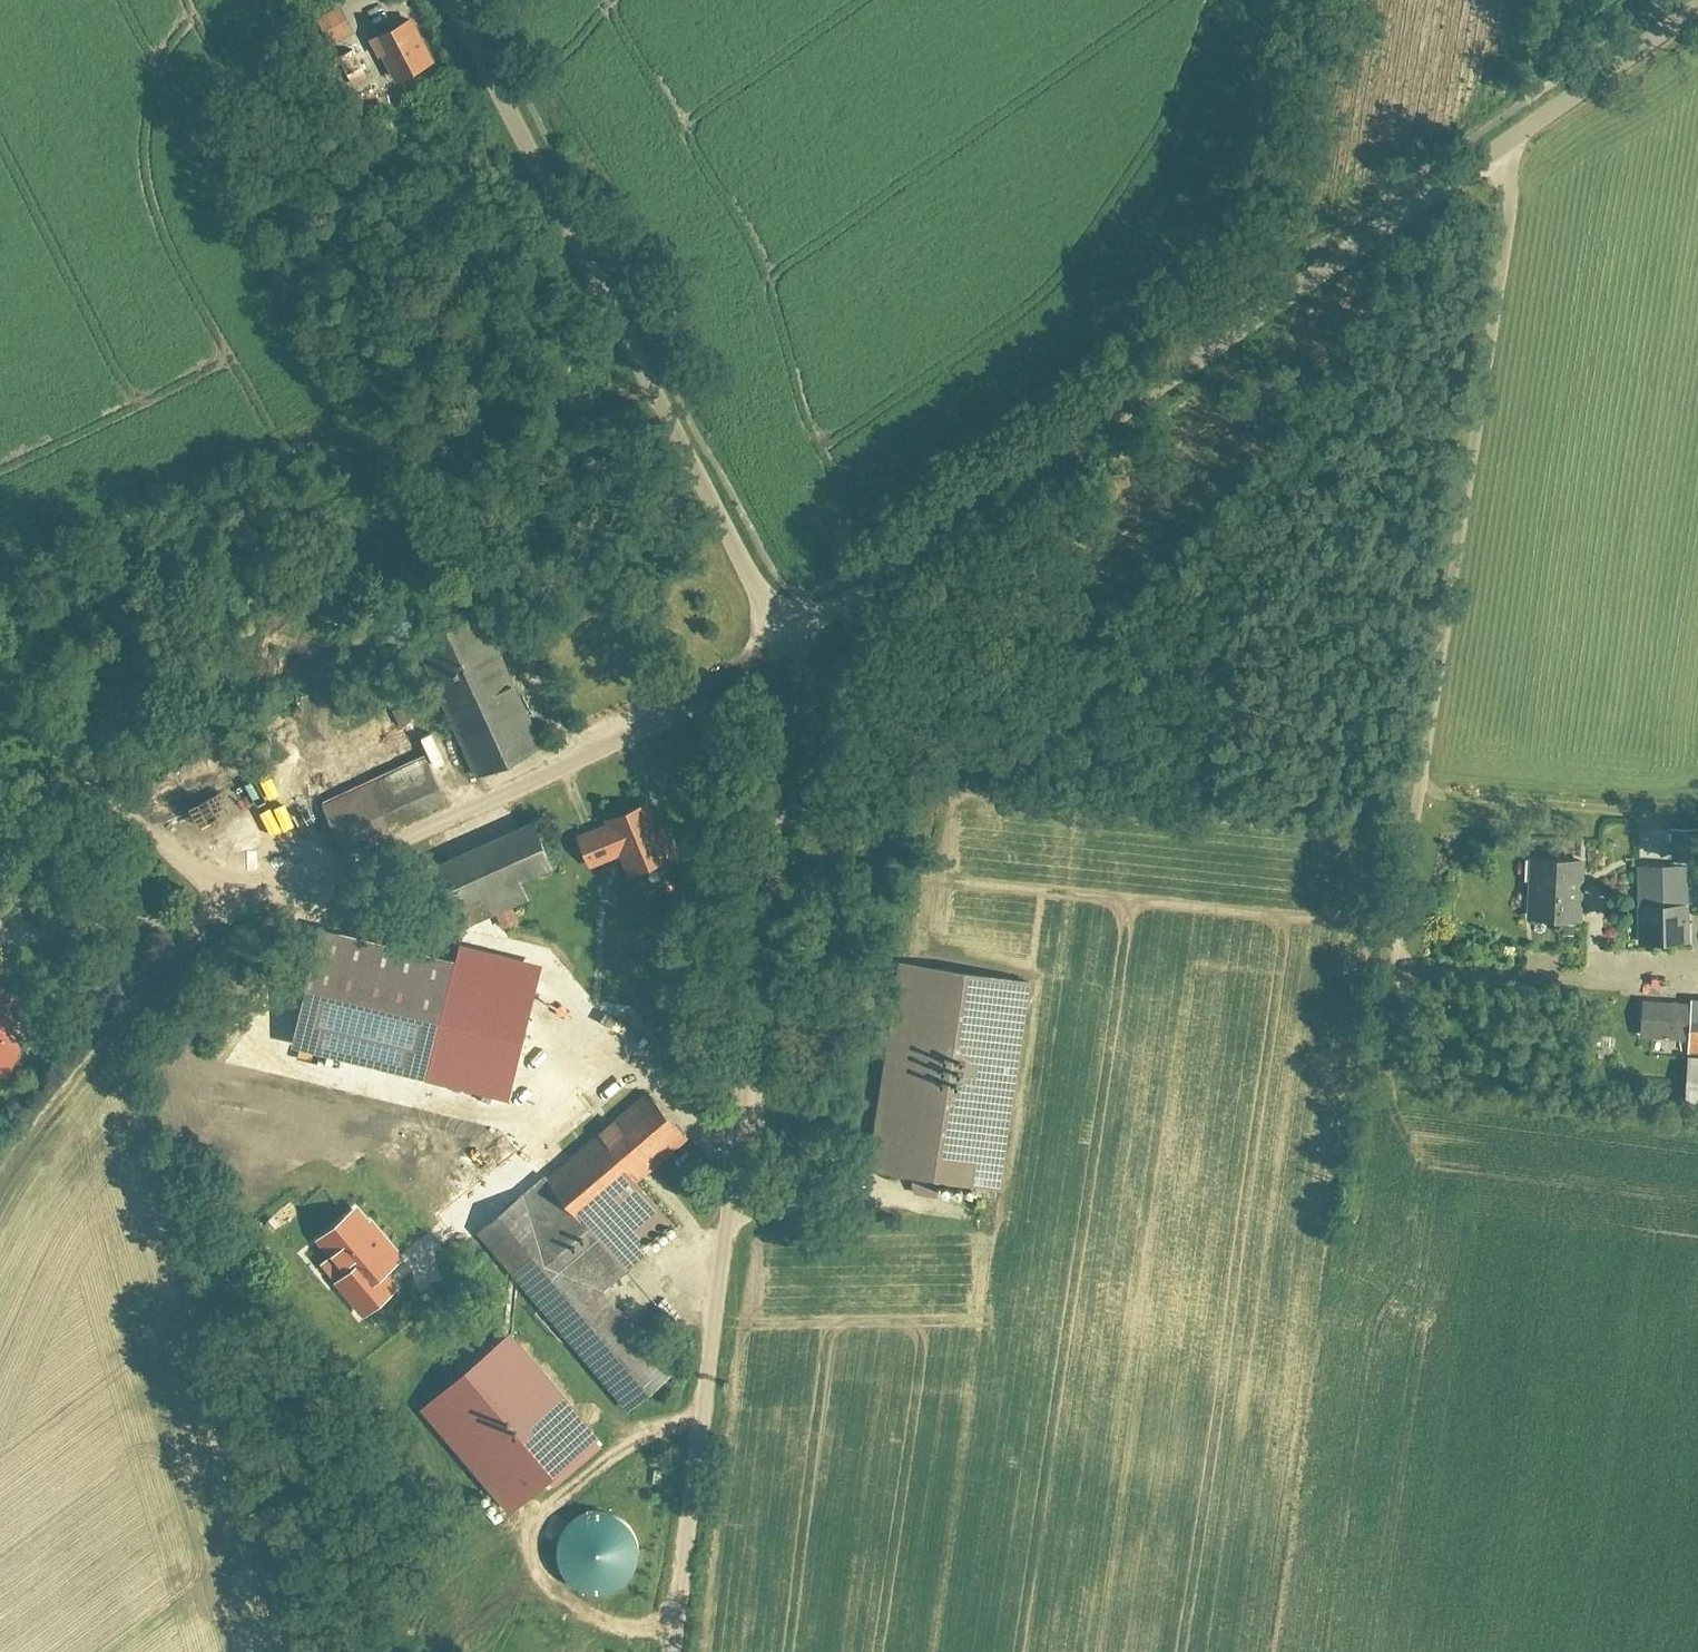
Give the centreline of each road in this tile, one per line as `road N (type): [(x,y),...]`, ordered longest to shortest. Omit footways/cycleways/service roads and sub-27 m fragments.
road 1 (residential): [(1697,4),(843,608),(796,624)]
road 2 (residential): [(675,1651),(798,742),(796,624)]
road 3 (residential): [(796,624),(711,698),(416,842),(239,914),(44,935),(0,931)]
road 4 (residential): [(796,624),(773,613),(752,586),(452,0)]
road 5 (track): [(207,920),(0,1178)]
road 6 (track): [(239,914),(143,821),(0,704)]

